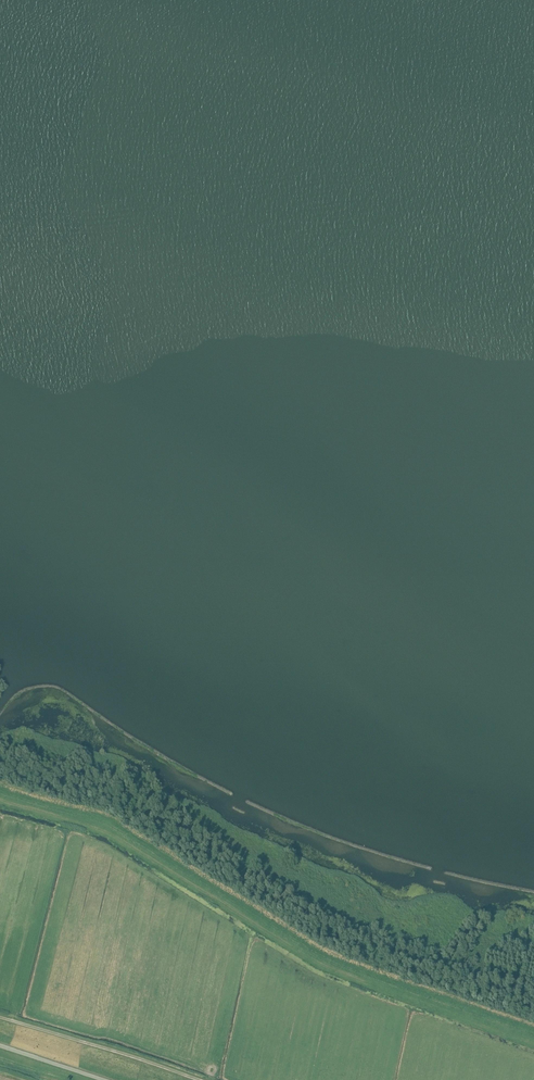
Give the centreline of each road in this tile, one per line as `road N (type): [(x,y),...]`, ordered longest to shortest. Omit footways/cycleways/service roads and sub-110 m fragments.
road 1 (track): [(0,1018),(194,1079)]

